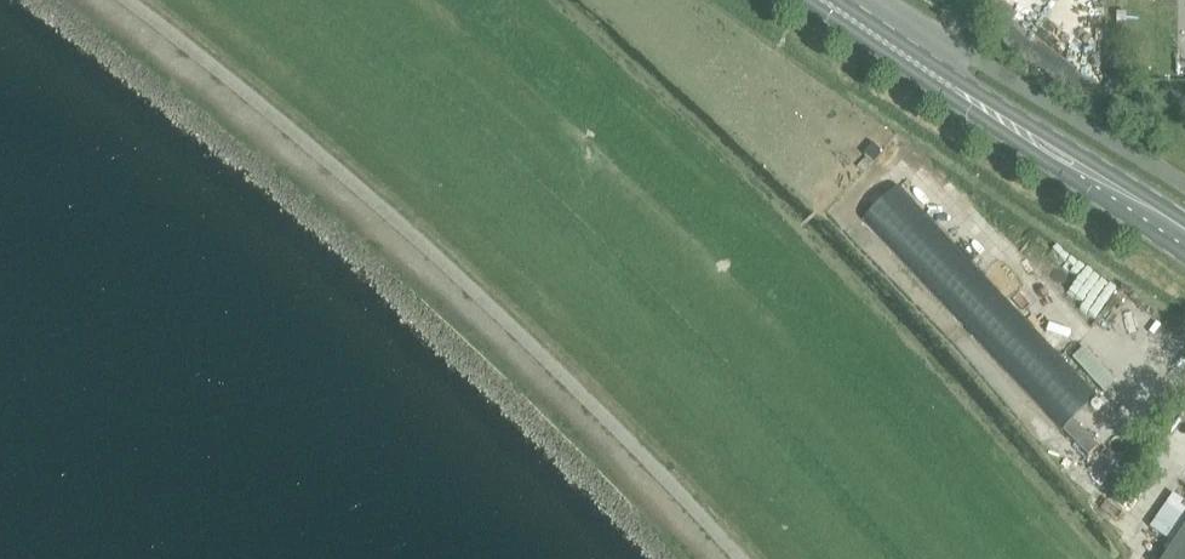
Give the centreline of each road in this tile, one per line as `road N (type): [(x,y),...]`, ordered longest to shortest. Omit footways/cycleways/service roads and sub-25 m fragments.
road 1 (unclassified): [(740,558),(472,291),(127,0)]
road 2 (primary): [(806,0),(1184,256)]
road 3 (primary): [(1184,219),(838,0)]

